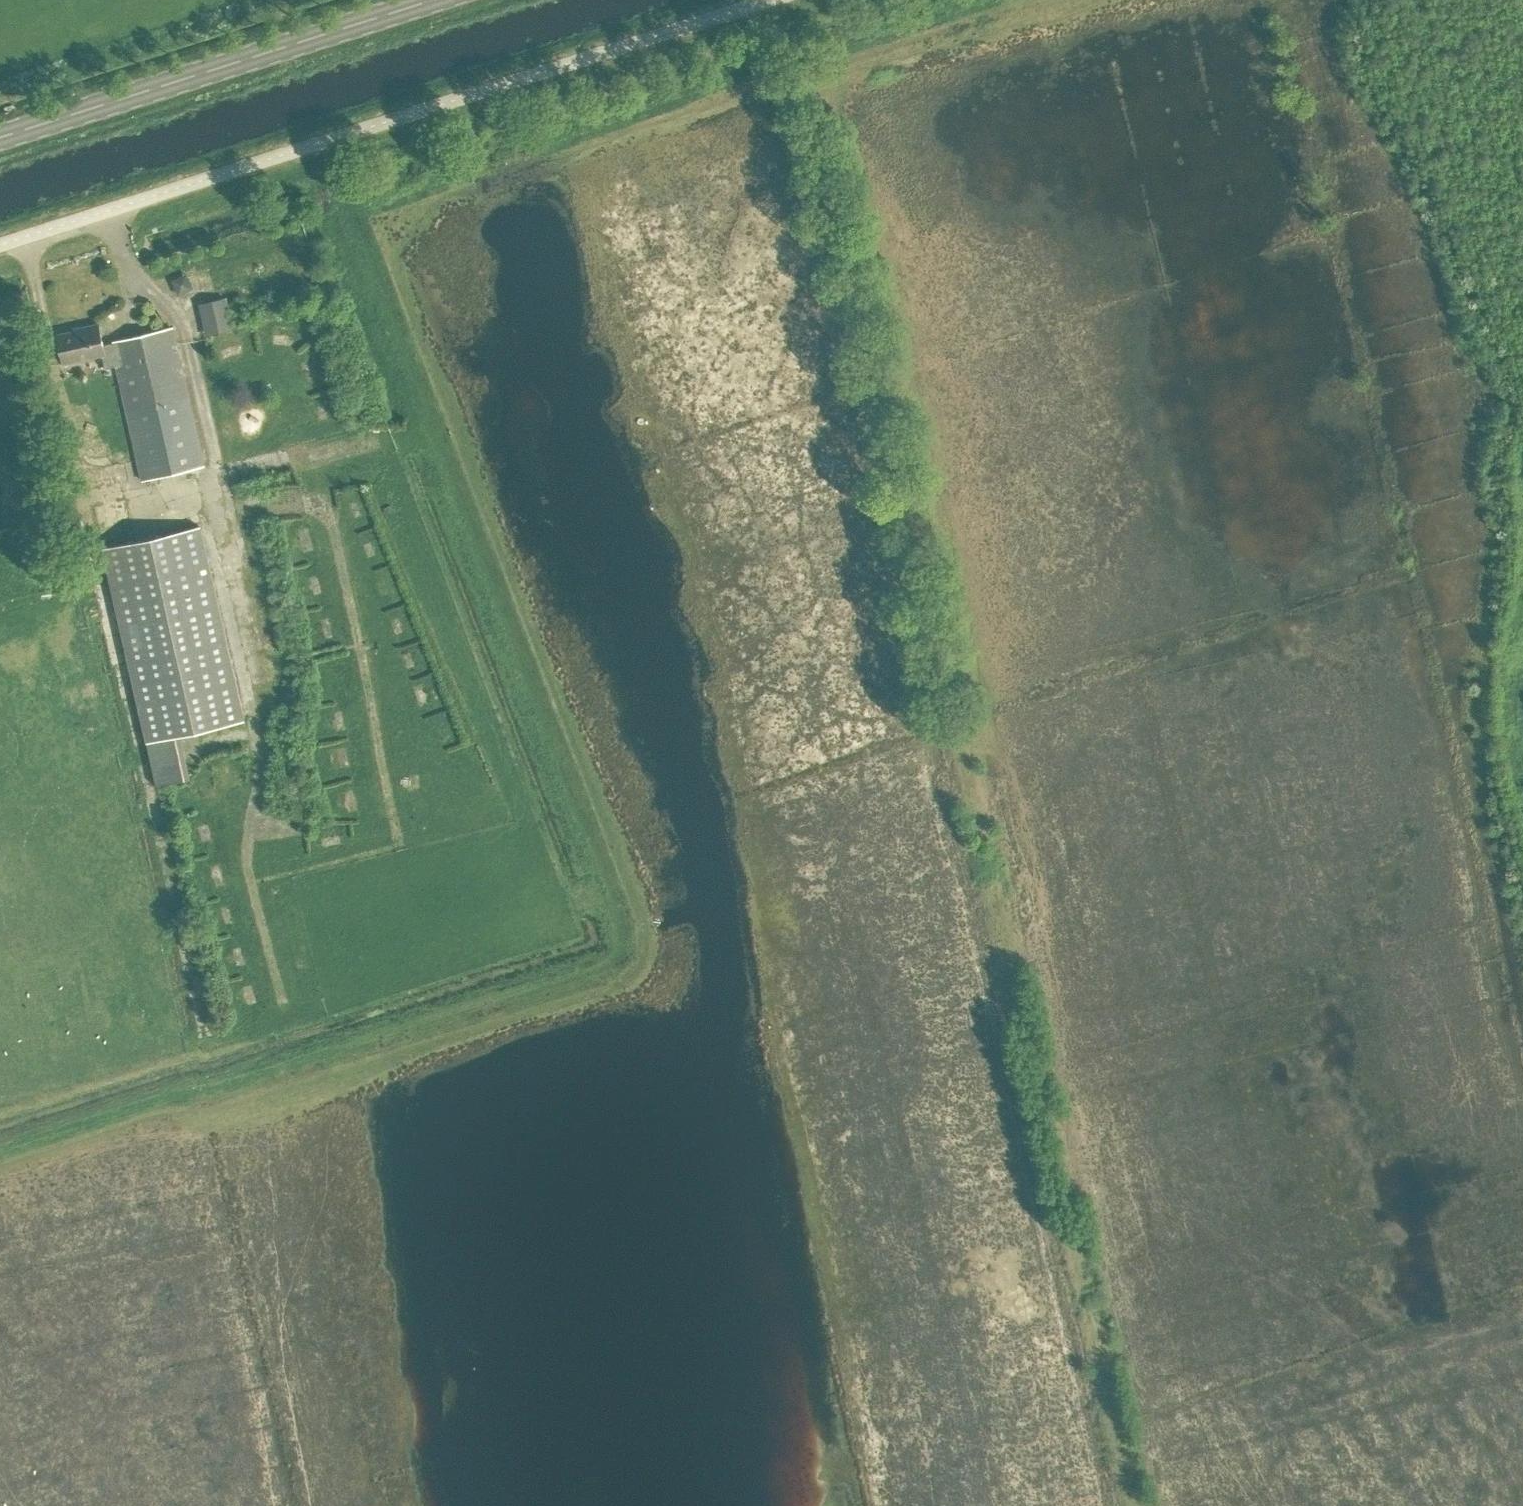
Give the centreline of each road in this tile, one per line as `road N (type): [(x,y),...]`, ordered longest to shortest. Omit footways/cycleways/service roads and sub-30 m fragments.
road 1 (unclassified): [(771,0),(0,244)]
road 2 (primary): [(0,133),(426,0)]

